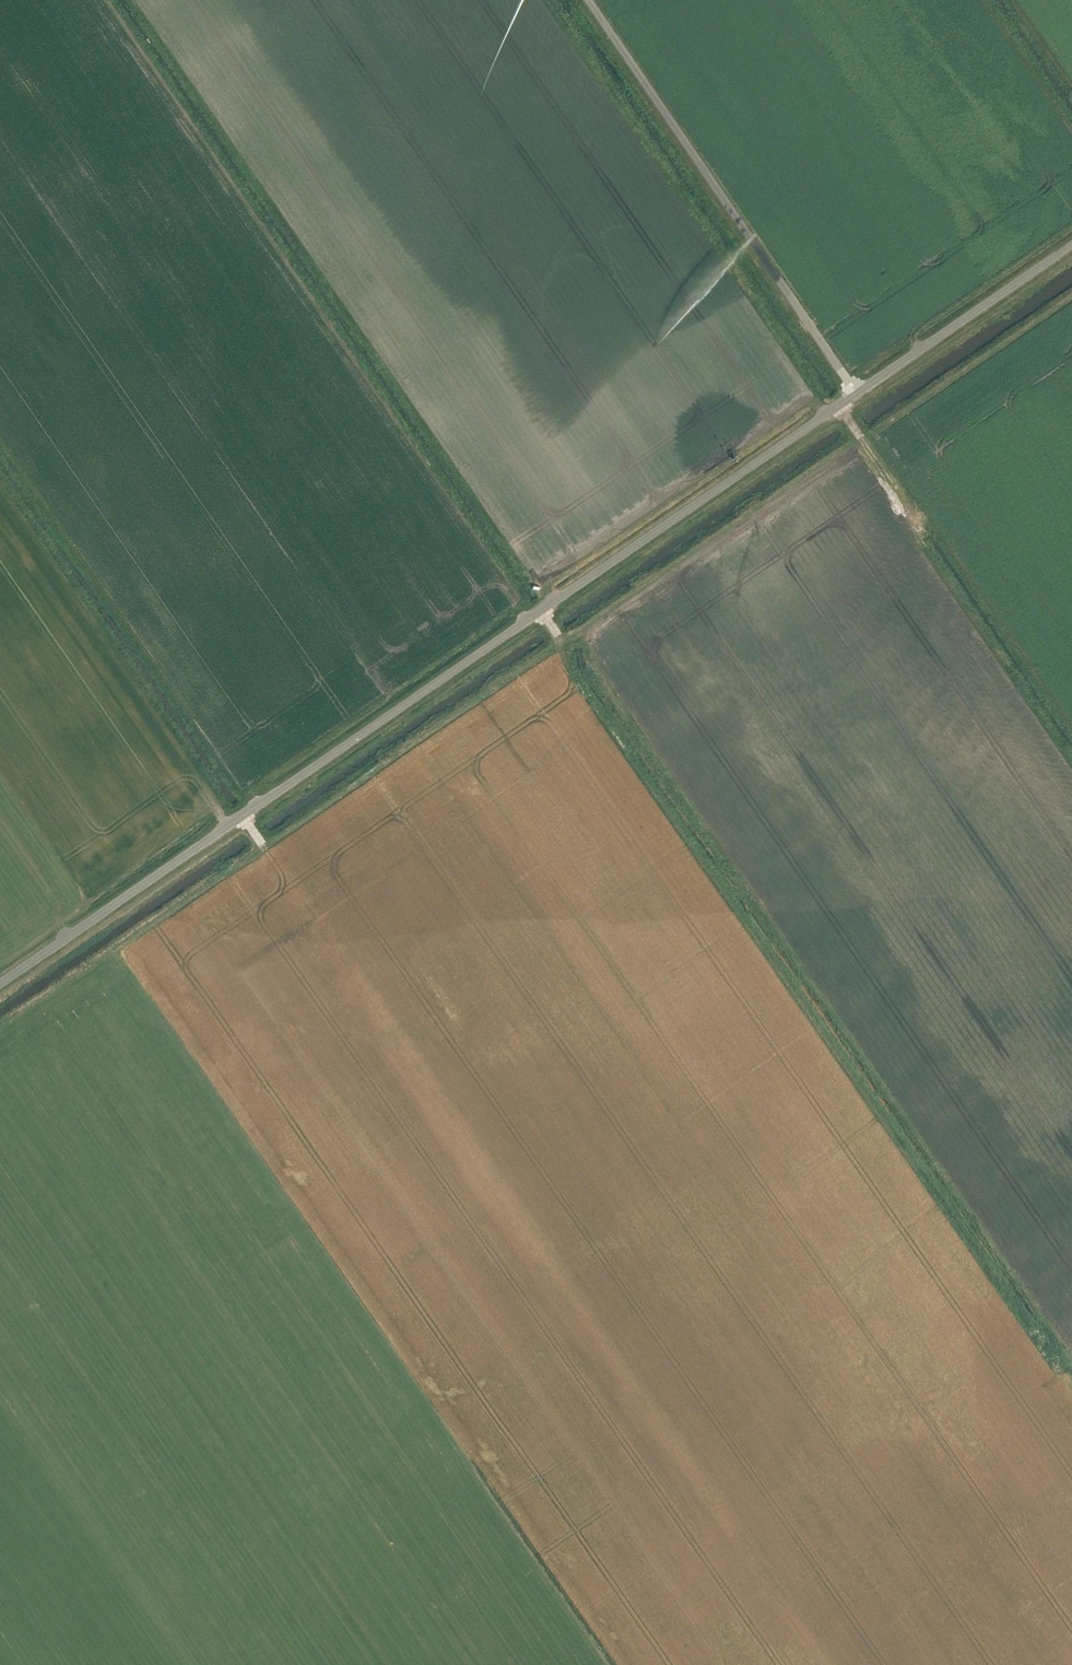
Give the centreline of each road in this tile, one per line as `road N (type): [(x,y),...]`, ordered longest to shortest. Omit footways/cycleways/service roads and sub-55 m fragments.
road 1 (unclassified): [(0,983),(1071,245)]

